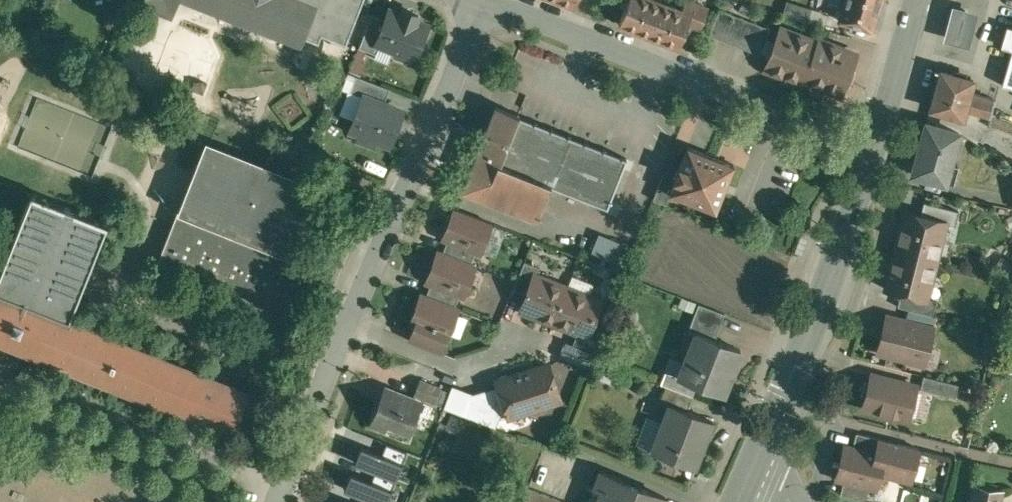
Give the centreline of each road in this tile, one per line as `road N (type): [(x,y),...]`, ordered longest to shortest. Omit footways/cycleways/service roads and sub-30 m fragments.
road 1 (residential): [(872,151),(487,0)]
road 2 (residential): [(483,0),(356,328)]
road 3 (tertiary): [(872,151),(751,468)]
road 4 (residential): [(356,328),(289,501)]
road 5 (residential): [(521,339),(453,367),(356,328)]
road 6 (tertiary): [(913,0),(872,151)]
road 7 (residential): [(1011,461),(891,432)]

